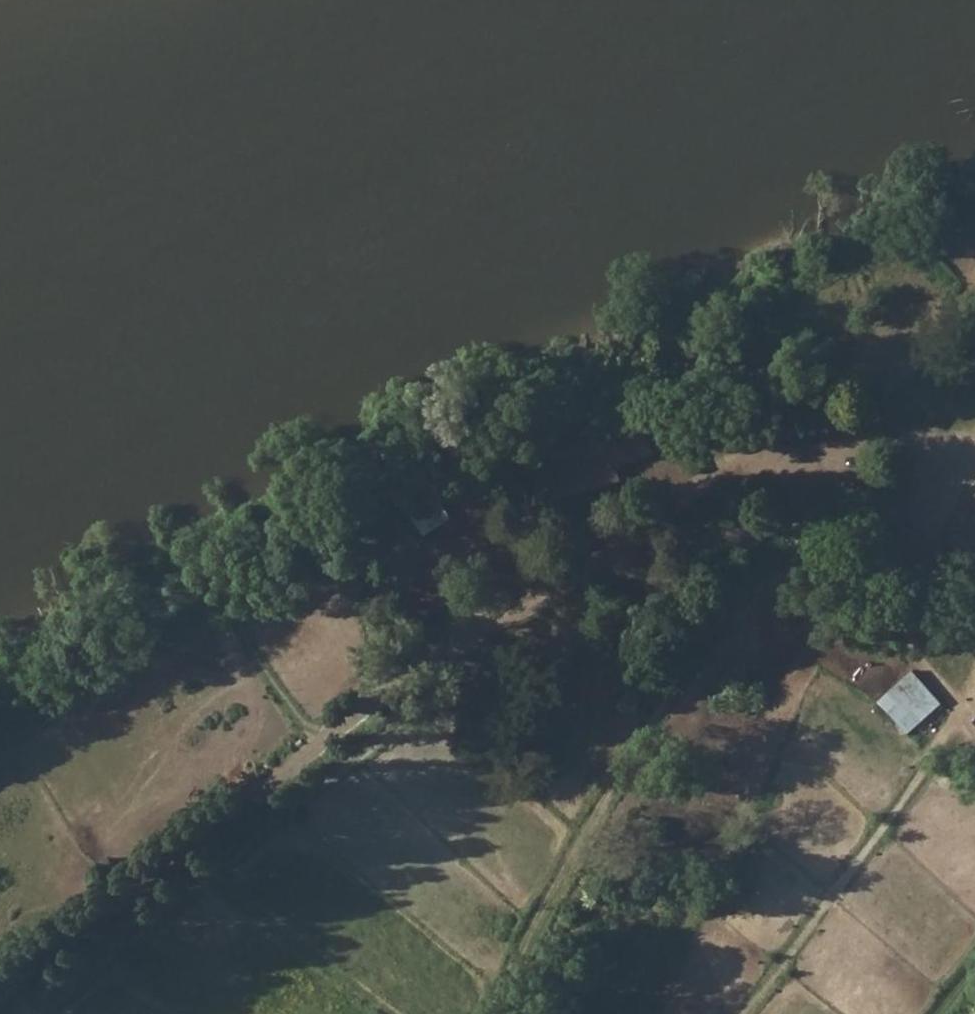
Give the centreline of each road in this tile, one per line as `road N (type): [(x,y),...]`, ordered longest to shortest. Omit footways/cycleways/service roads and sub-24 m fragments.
road 1 (track): [(0,1001),(722,487),(827,455),(935,459)]

